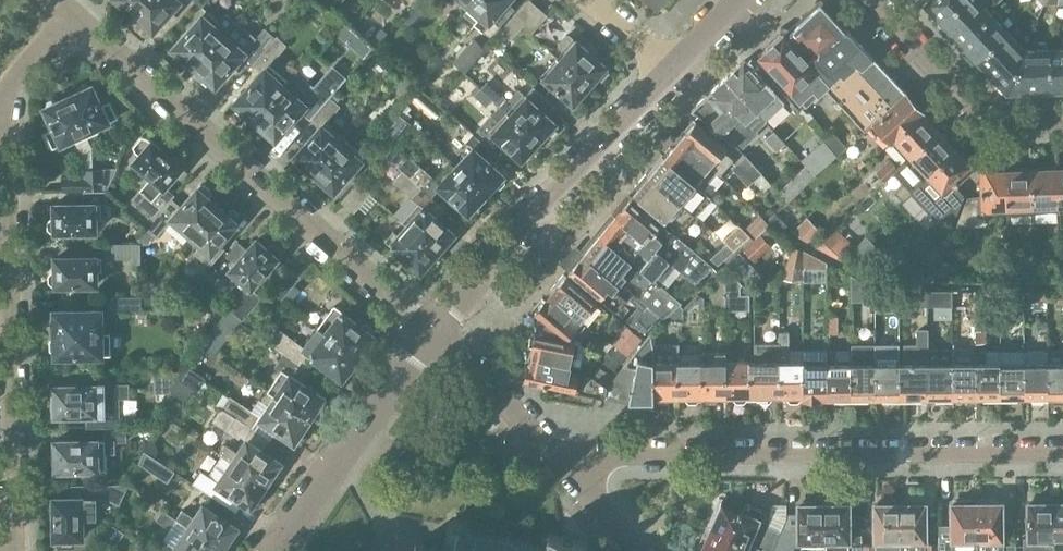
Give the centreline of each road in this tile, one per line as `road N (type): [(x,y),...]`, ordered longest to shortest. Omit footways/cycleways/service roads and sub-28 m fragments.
road 1 (residential): [(571,460),(1062,452)]
road 2 (residential): [(69,18),(439,329)]
road 3 (residential): [(14,550),(0,196)]
road 4 (residential): [(439,329),(672,64)]
road 5 (residential): [(1062,121),(993,126),(877,0)]
road 6 (residential): [(346,463),(571,460)]
road 7 (residential): [(571,460),(439,329)]
road 8 (residential): [(346,463),(439,329)]
road 9 (residential): [(0,139),(7,94),(69,18)]

